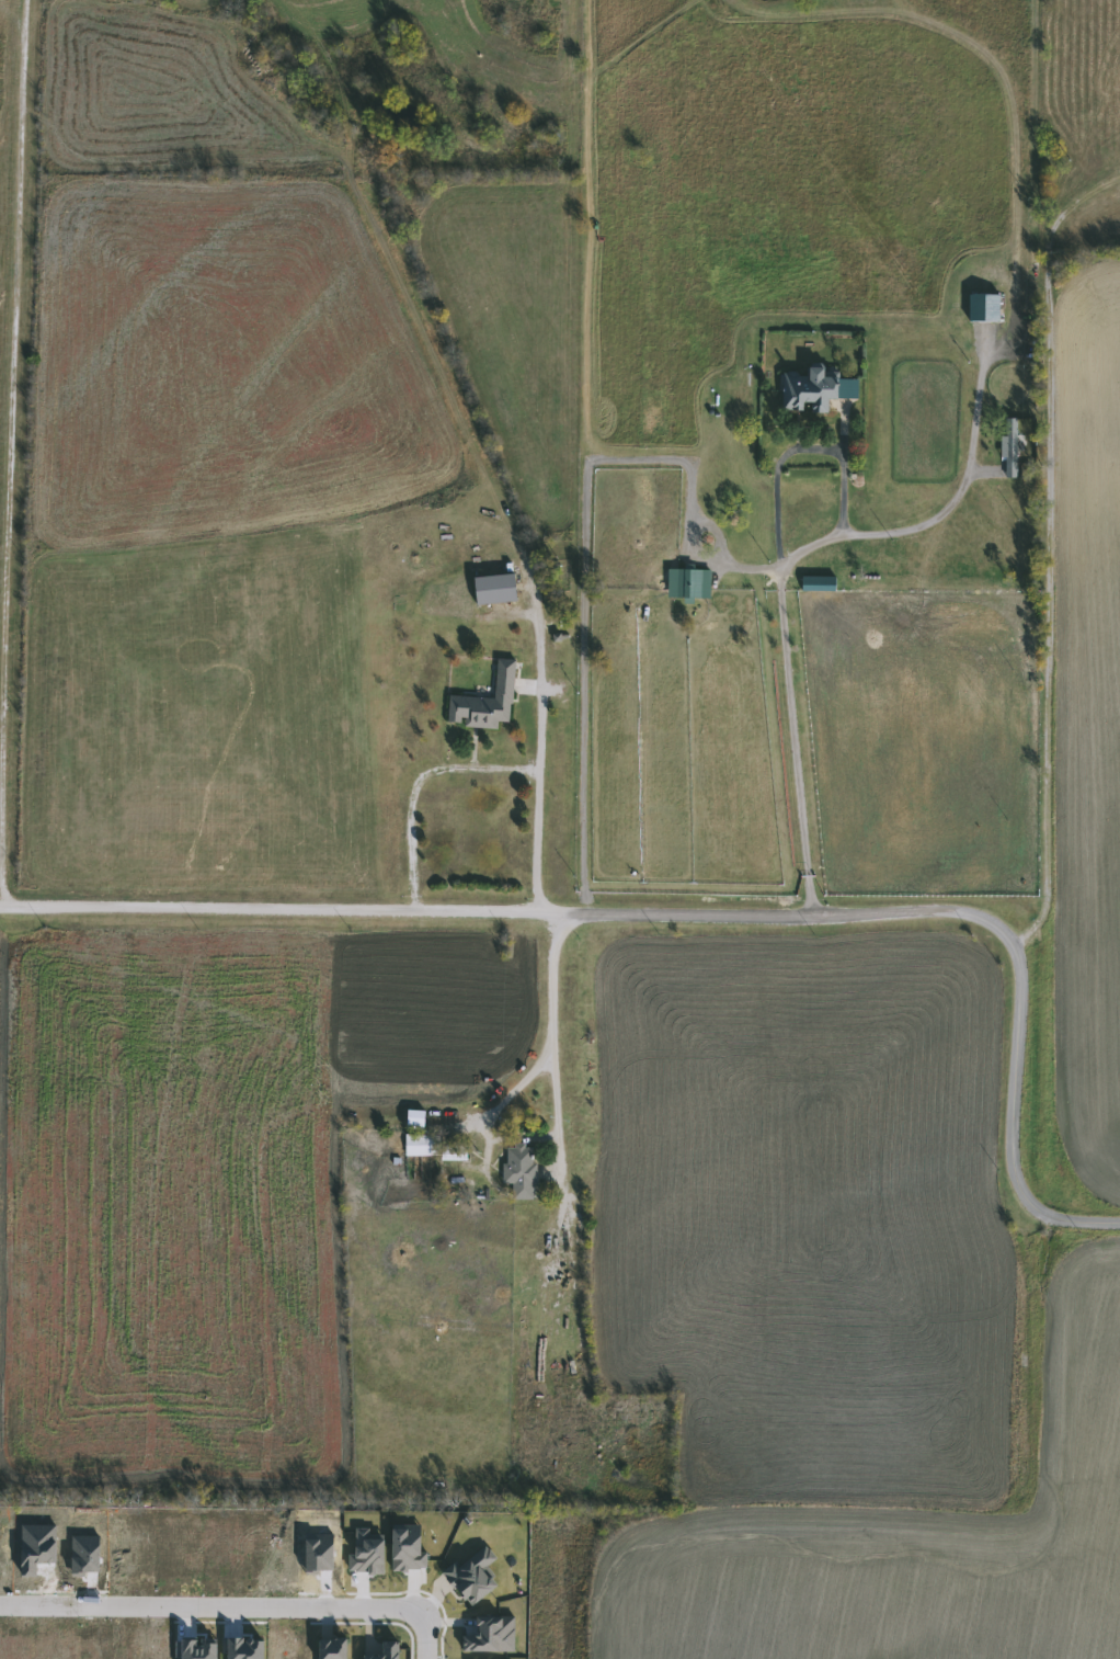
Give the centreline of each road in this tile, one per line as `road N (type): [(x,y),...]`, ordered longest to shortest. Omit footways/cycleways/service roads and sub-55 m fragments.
road 1 (residential): [(1119,1217),(1087,1217),(1013,1185),(1012,954),(999,932),(960,911),(529,918),(0,906)]
road 2 (track): [(1097,186),(1052,227),(1047,896),(1039,921),(1012,954)]
road 3 (residential): [(0,550),(17,0)]
road 4 (residential): [(0,1606),(395,1609),(418,1621)]

